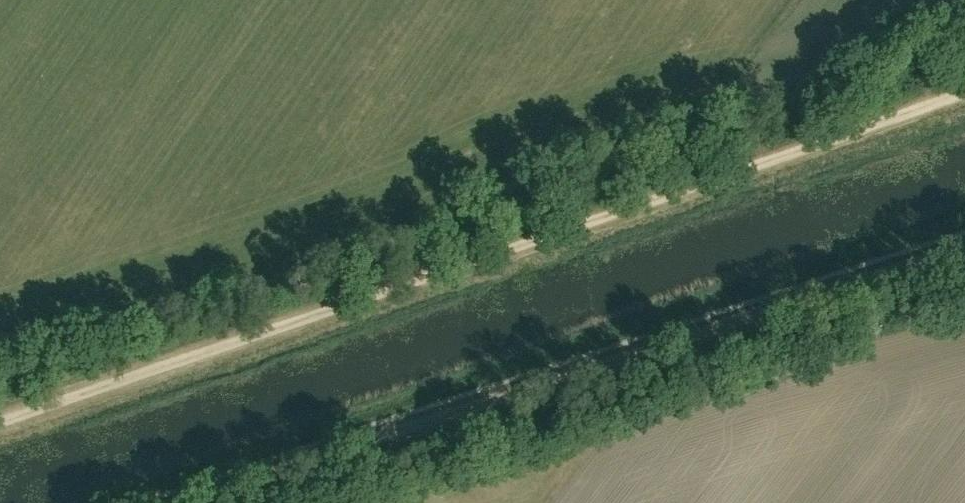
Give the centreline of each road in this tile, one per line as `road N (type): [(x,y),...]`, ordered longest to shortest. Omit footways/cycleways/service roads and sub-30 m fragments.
road 1 (track): [(964,93),(0,422)]
road 2 (track): [(181,502),(964,252)]

